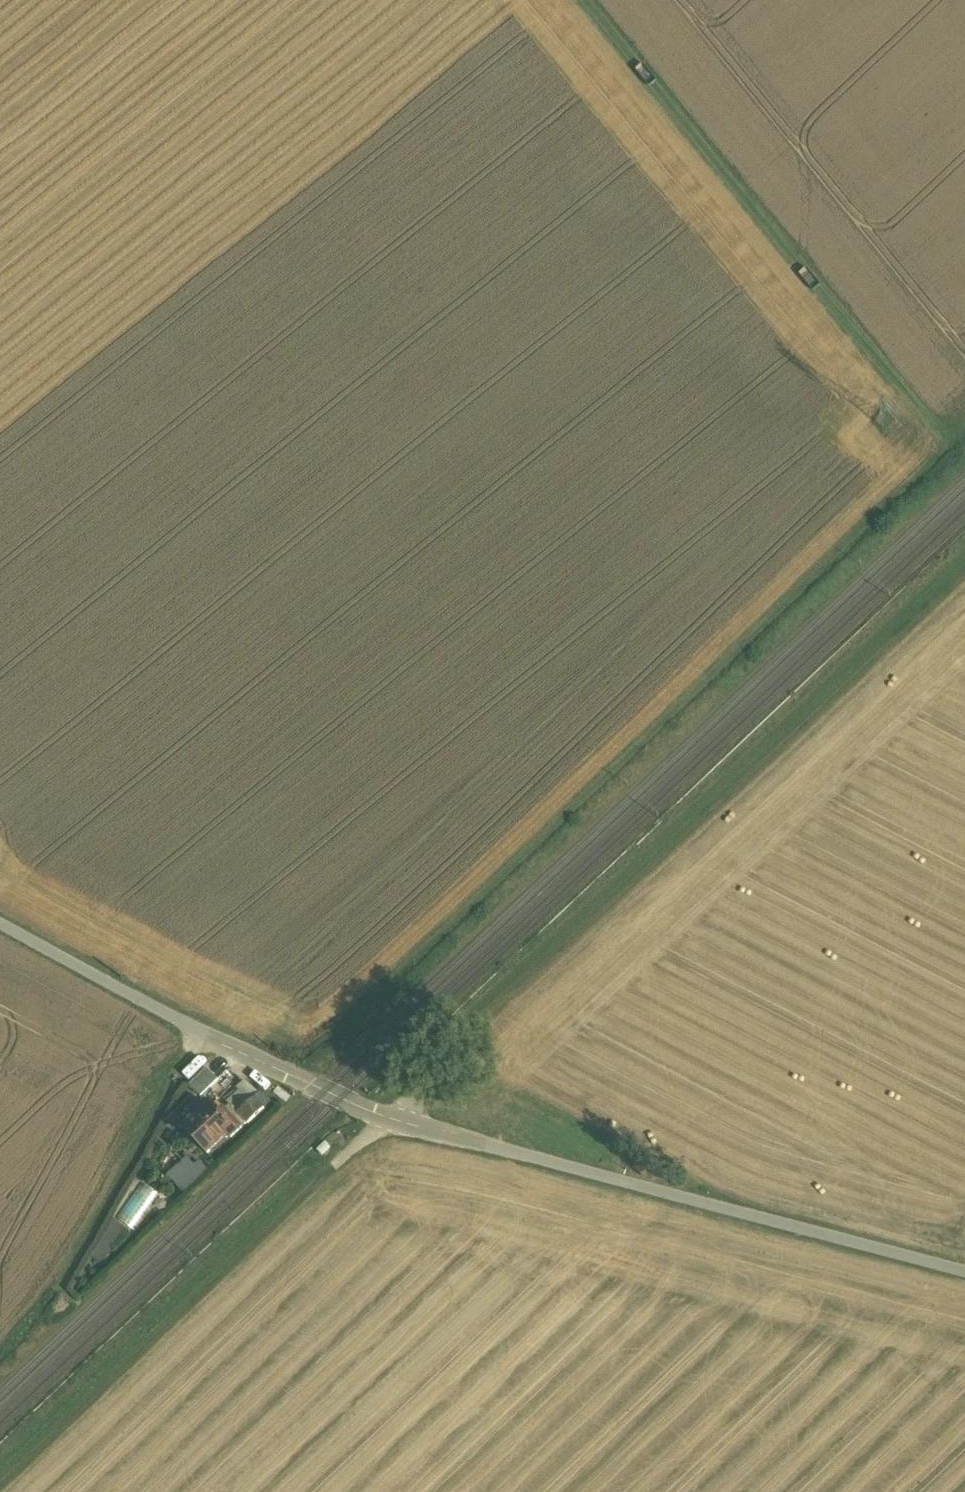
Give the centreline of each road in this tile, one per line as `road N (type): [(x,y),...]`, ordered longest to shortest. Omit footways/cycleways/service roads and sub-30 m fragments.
road 1 (track): [(0,1484),(964,562)]
road 2 (unclassified): [(0,927),(247,1060),(389,1119),(964,1271)]
road 3 (track): [(290,1079),(955,452)]
road 4 (track): [(955,452),(591,0)]

